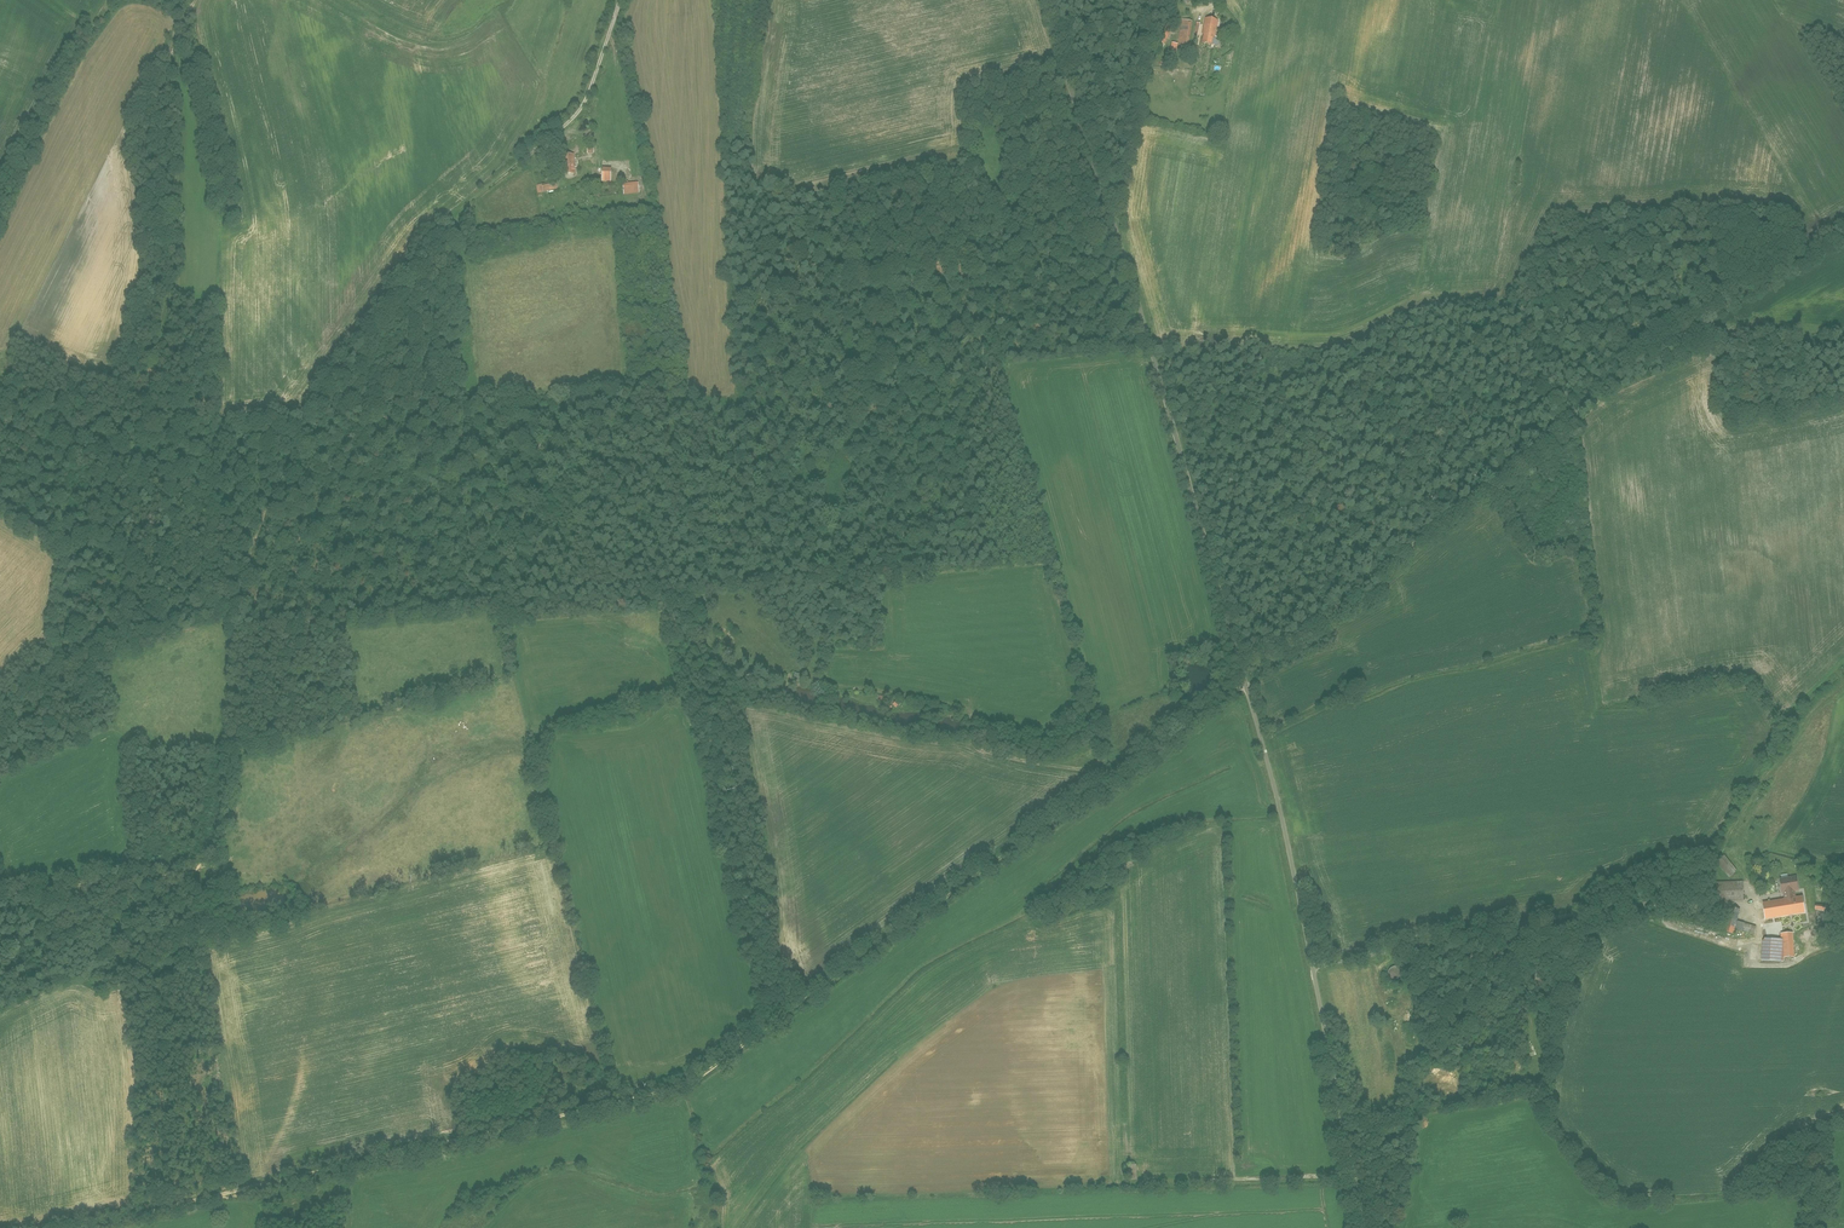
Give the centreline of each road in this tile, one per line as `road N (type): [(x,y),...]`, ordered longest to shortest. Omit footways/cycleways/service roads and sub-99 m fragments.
road 1 (track): [(1245,684),(692,1075),(498,1131),(78,1227)]
road 2 (residential): [(1363,1227),(1261,738),(1185,458),(1043,0)]
road 3 (track): [(621,0),(577,114),(445,222),(366,348),(297,428),(242,586),(219,601),(192,603),(159,627),(54,645),(0,709)]
road 4 (track): [(1242,669),(1334,620),(1610,388),(1843,233)]
road 5 (track): [(0,202),(29,156),(40,113),(81,27),(103,0)]

